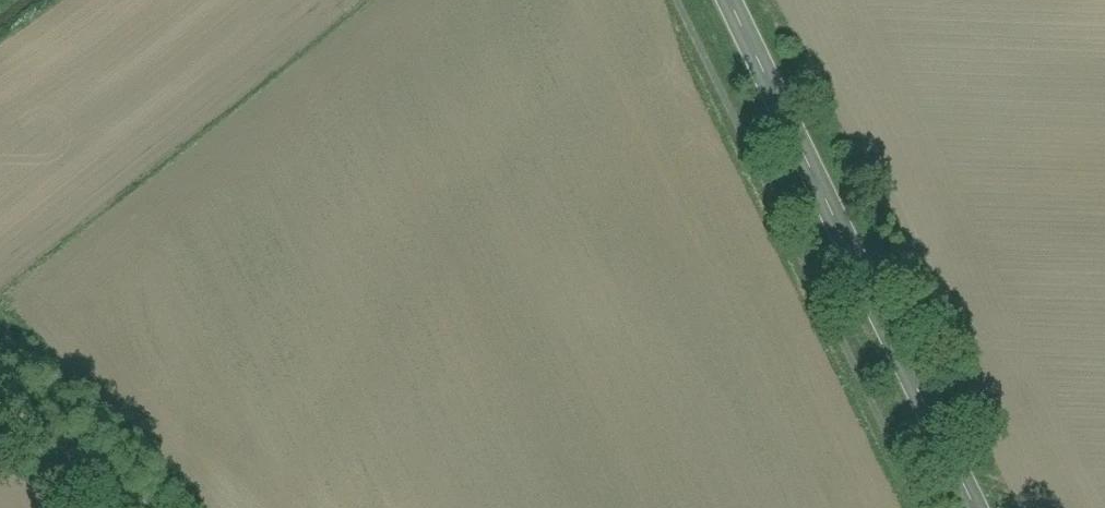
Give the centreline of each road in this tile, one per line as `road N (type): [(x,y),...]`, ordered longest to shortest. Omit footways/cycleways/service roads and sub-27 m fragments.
road 1 (secondary): [(985,507),(751,0)]
road 2 (track): [(0,425),(129,507)]

